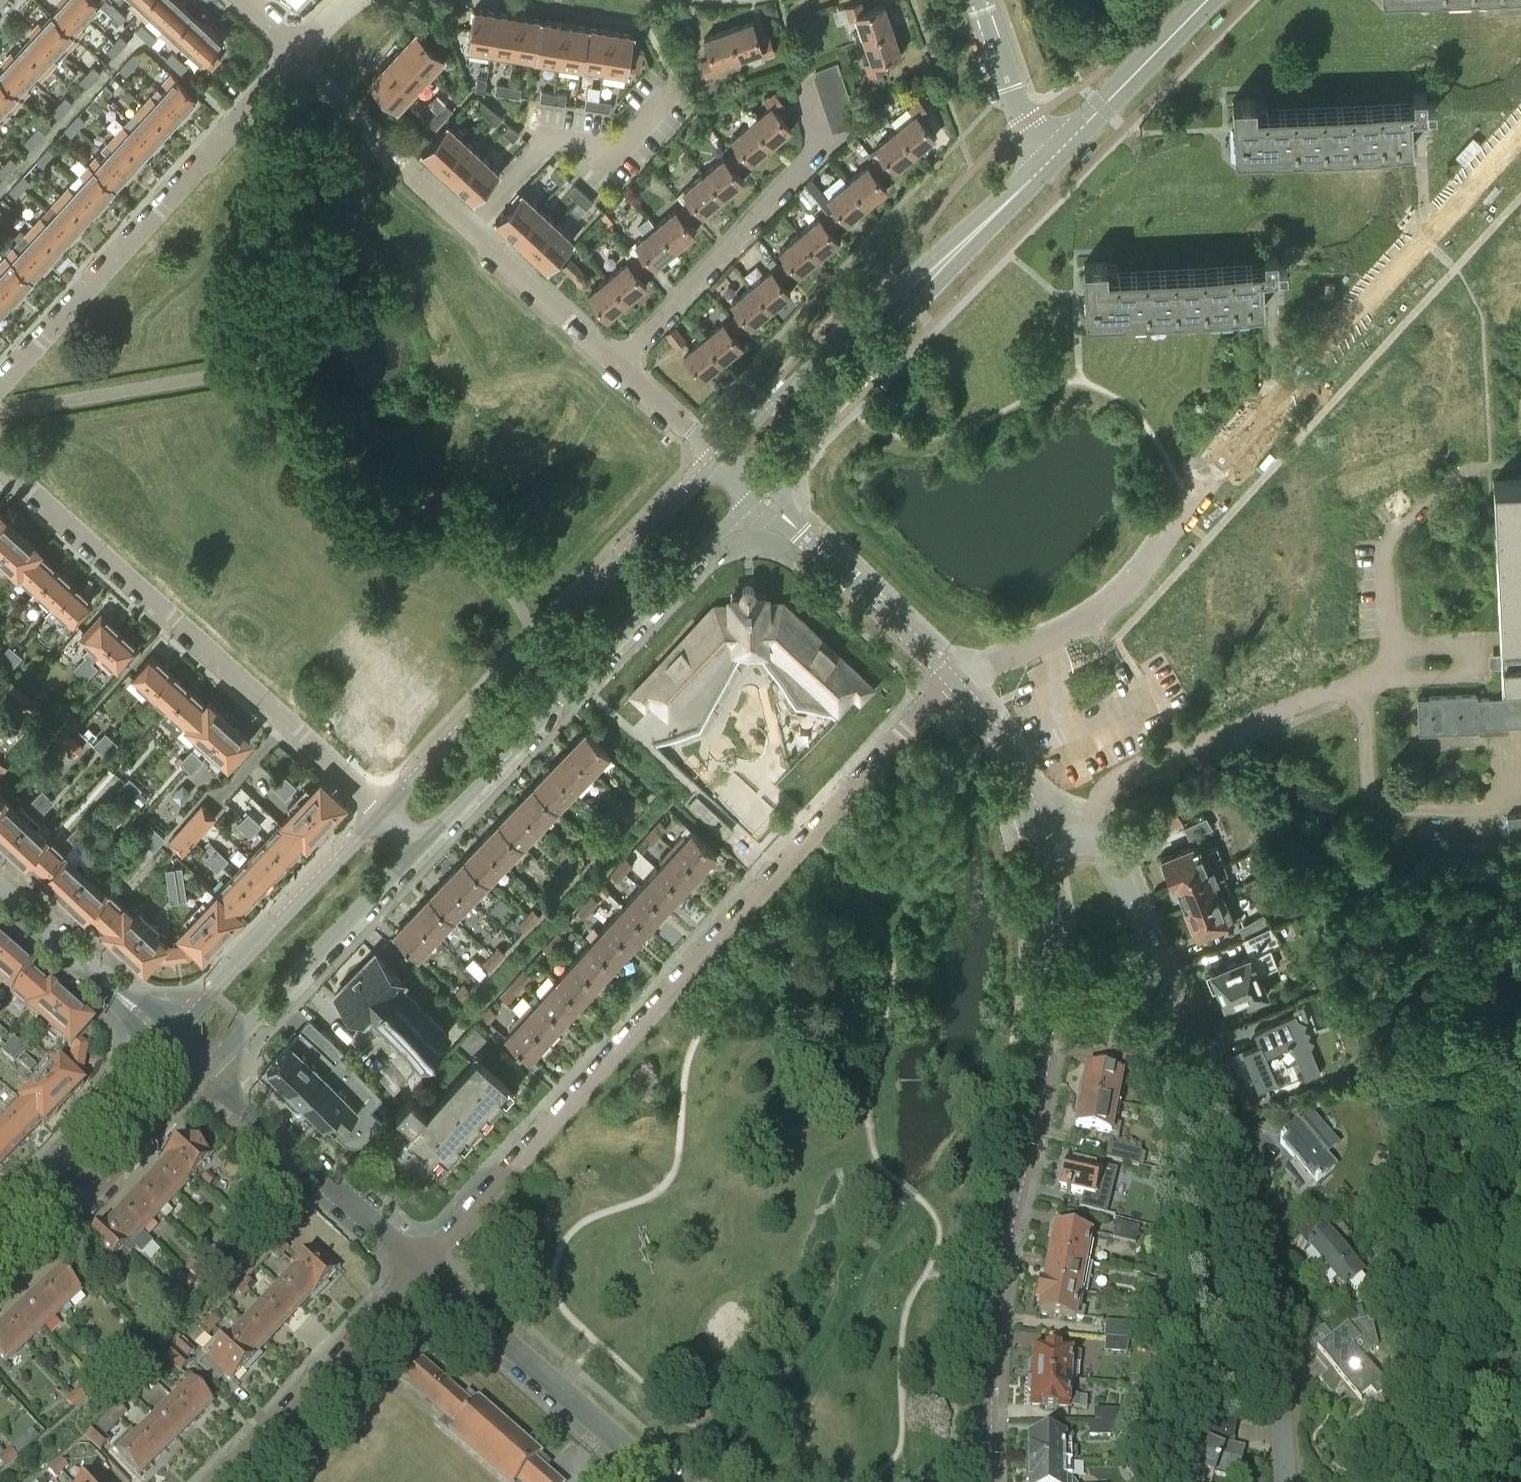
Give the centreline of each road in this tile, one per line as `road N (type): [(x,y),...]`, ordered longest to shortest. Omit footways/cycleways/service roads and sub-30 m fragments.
road 1 (residential): [(954,682),(1090,620),(1343,324),(1520,134)]
road 2 (residential): [(954,682),(420,1268)]
road 3 (residential): [(1285,1481),(1271,1309),(1241,1183),(1116,862),(1090,838)]
road 4 (residential): [(1090,838),(1097,803),(1116,778),(1363,679),(1390,677),(1391,539),(1462,471),(1520,467)]
road 5 (tertiary): [(984,1481),(993,1288),(1049,1005),(1053,929),(1043,854)]
road 6 (residential): [(0,459),(380,811)]
road 7 (tertiary): [(418,848),(759,493)]
road 8 (tertiary): [(717,454),(380,811)]
road 9 (residential): [(287,52),(230,135),(0,385)]
road 10 (tertiary): [(1019,191),(985,211),(717,454)]
road 11 (tertiary): [(759,493),(1019,191)]
road 12 (residential): [(622,368),(814,146),(802,76)]
road 13 (residential): [(663,1481),(420,1268)]
road 14 (tertiary): [(380,811),(171,1041)]
road 15 (tertiary): [(205,1071),(418,848)]
road 16 (residential): [(622,368),(396,160)]
road 17 (tertiary): [(0,1285),(205,1071)]
road 18 (residential): [(420,1268),(215,1481)]
road 19 (residential): [(420,1268),(205,1071)]
road 20 (tertiary): [(954,682),(759,493)]
road 21 (tertiary): [(171,1041),(0,1221)]
road 22 (tertiary): [(1048,161),(1206,0)]
road 23 (residential): [(171,1041),(0,895)]
road 24 (tertiary): [(1043,854),(997,737),(954,682)]
road 25 (residential): [(1048,161),(1024,122),(979,0)]
road 26 (residential): [(717,454),(622,368)]

